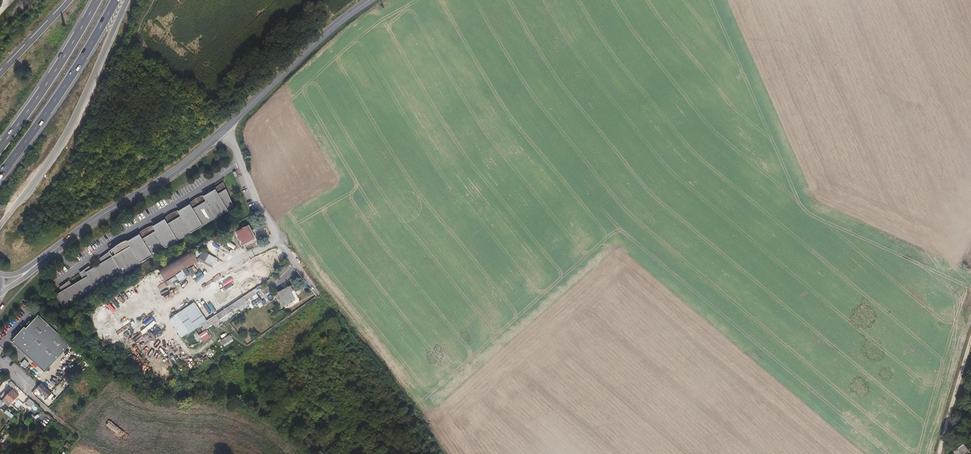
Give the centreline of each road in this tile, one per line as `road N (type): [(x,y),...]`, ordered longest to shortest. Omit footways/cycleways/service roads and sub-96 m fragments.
road 1 (tertiary): [(49,255),(189,160),(369,0)]
road 2 (trunk): [(0,226),(72,121),(128,0)]
road 3 (trunk): [(0,175),(116,0)]
road 4 (trunk): [(97,0),(0,147)]

